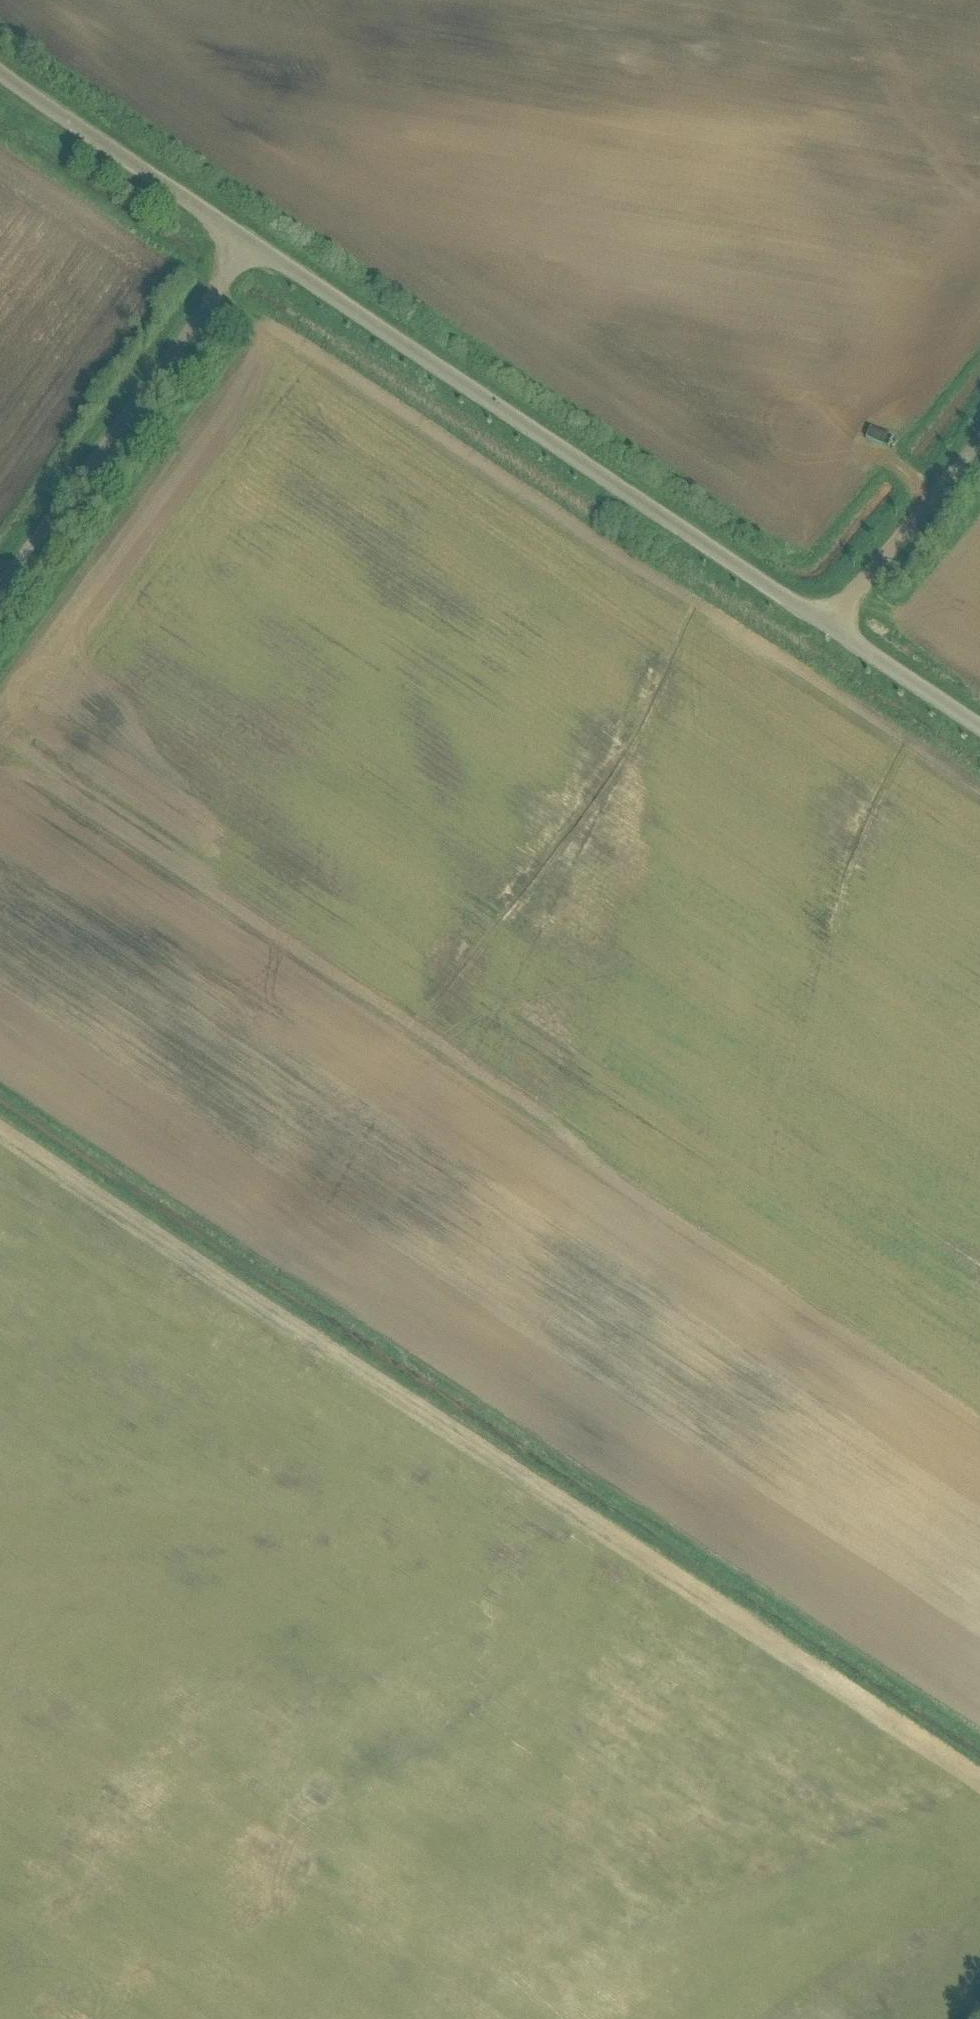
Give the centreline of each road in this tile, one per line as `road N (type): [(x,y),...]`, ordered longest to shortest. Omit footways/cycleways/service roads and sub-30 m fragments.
road 1 (unclassified): [(268,265),(826,626)]
road 2 (unclassified): [(0,620),(268,265)]
road 3 (unclassified): [(0,81),(268,265)]
road 4 (unclassified): [(826,626),(979,439)]
road 5 (unclassified): [(826,626),(979,728)]

